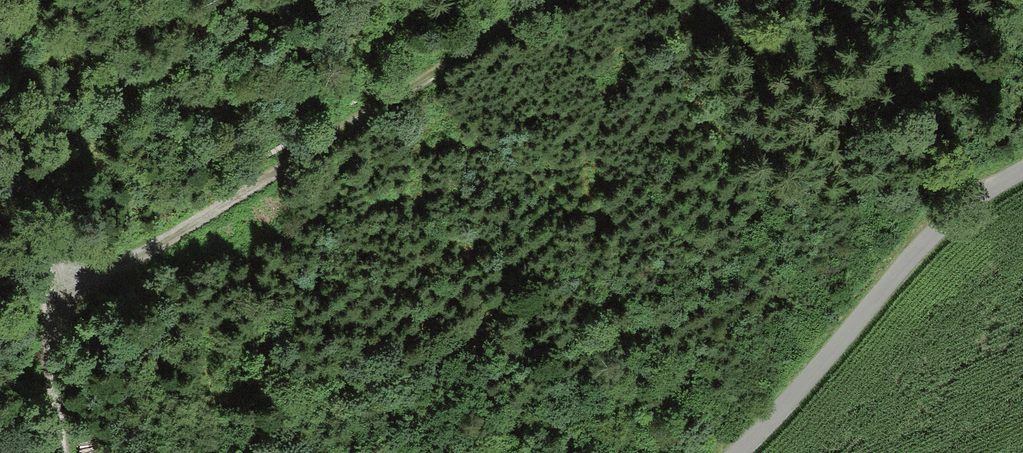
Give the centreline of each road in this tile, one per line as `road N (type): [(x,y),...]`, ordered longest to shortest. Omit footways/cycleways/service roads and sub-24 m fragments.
road 1 (track): [(46,297),(93,279),(559,0)]
road 2 (track): [(1,0),(63,452)]
road 3 (unclassified): [(739,452),(931,239),(986,191),(1022,172)]

